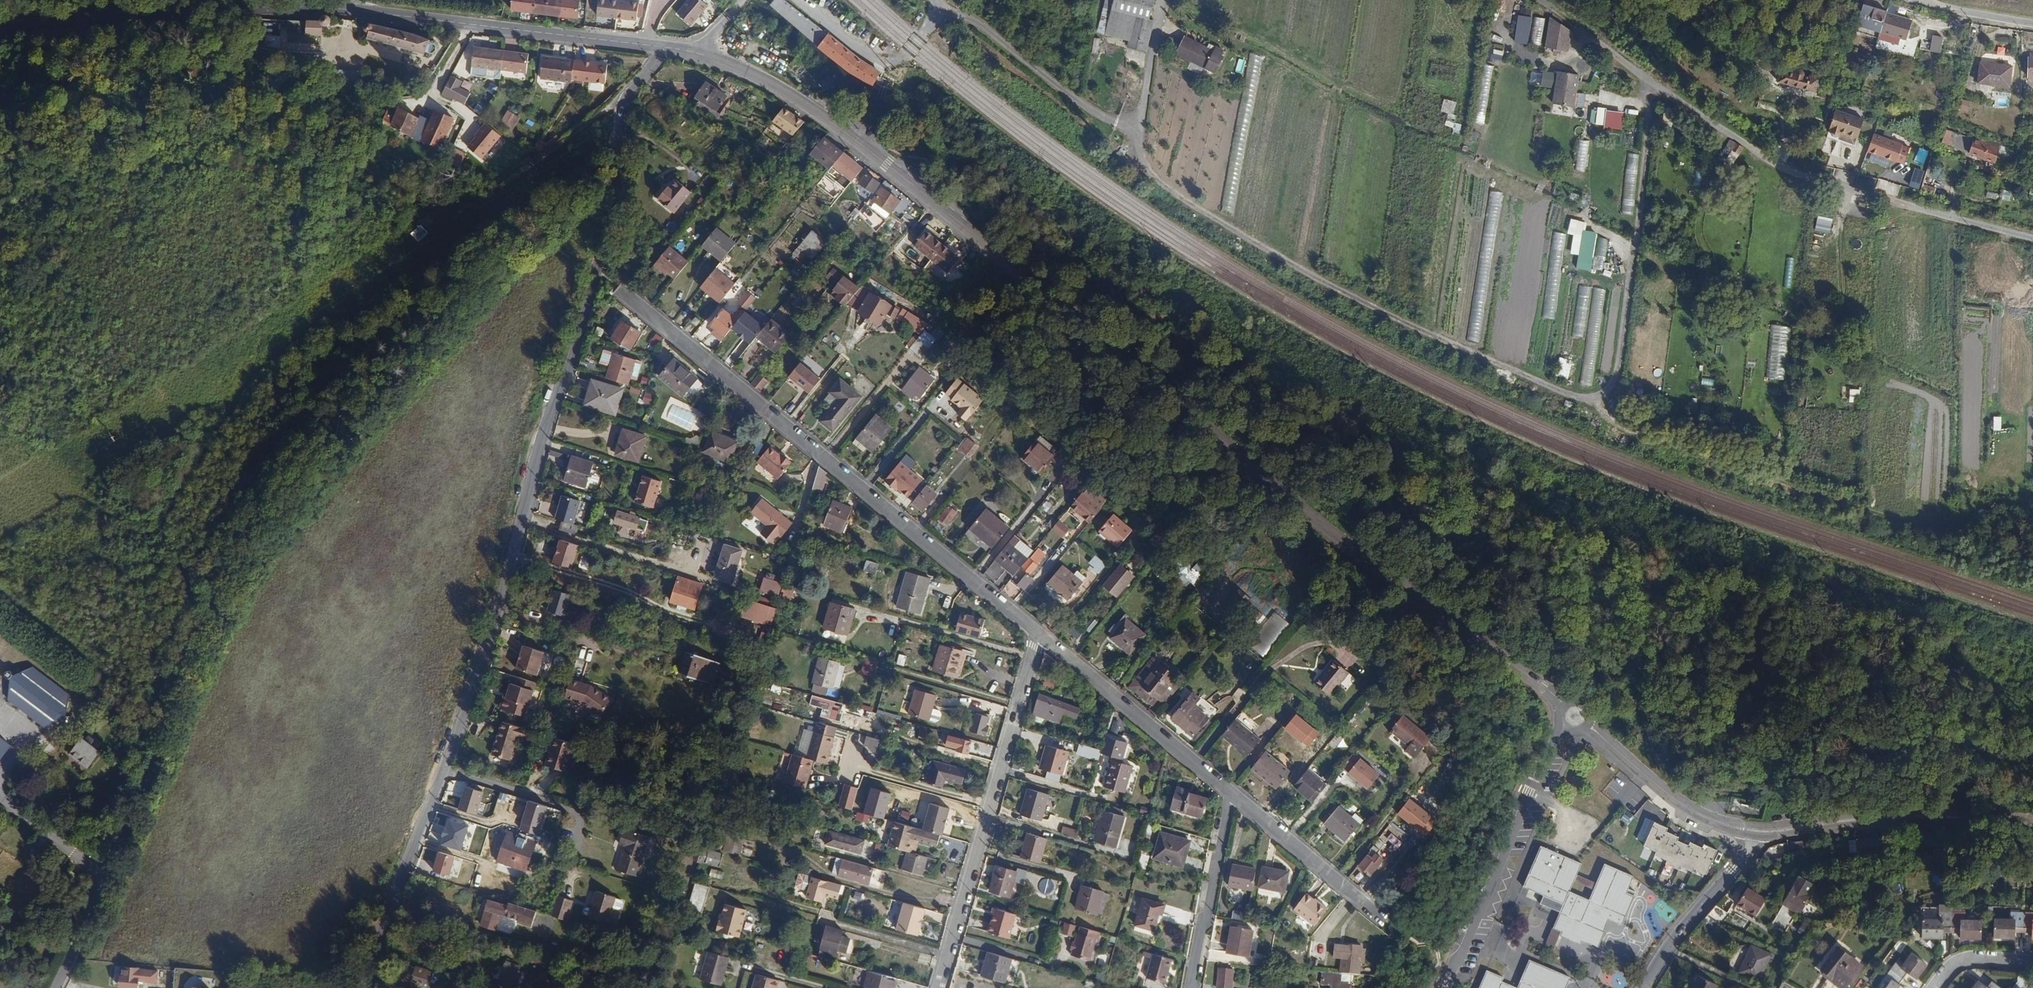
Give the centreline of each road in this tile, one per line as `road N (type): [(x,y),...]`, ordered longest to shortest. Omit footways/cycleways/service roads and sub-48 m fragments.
road 1 (secondary): [(1544,687),(1120,337),(806,106),(699,54)]
road 2 (track): [(1543,0),(1650,82),(1618,383),(1595,401),(1405,324),(1275,254),(1152,174),(1138,136)]
road 3 (residential): [(668,47),(620,112),(607,228),(514,560),(368,987)]
road 4 (secondary): [(0,26),(109,13),(297,6),(668,47)]
road 5 (residential): [(617,286),(1043,634)]
road 6 (residential): [(1650,82),(1785,166),(2032,237)]
road 7 (residential): [(938,987),(1043,634)]
road 8 (residential): [(1564,728),(1447,987)]
road 9 (residential): [(1043,634),(1233,795)]
road 10 (secondary): [(1969,818),(1894,811),(1764,826),(1731,822)]
road 11 (track): [(937,10),(980,24),(1138,136)]
road 12 (unclassified): [(1834,91),(1885,121),(2032,176)]
road 13 (secondary): [(1771,837),(1969,818)]
road 14 (residential): [(1233,795),(1194,987)]
road 15 (residential): [(1233,795),(1385,918)]
road 16 (unclassified): [(802,0),(874,60),(890,64),(937,10)]
road 17 (track): [(1724,131),(1701,223),(1714,261),(1708,281)]
road 18 (residential): [(1648,987),(1669,945),(1737,869)]
road 19 (track): [(1138,136),(1163,0)]
road 20 (residential): [(105,875),(56,987)]

